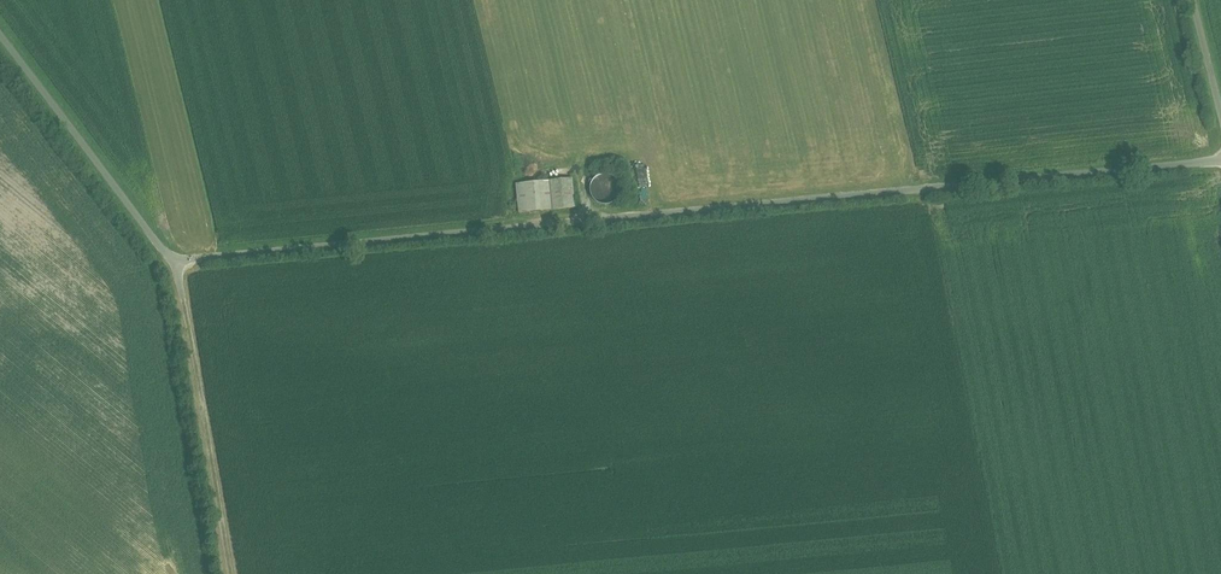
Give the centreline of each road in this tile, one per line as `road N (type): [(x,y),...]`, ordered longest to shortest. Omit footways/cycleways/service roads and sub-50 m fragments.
road 1 (unclassified): [(0,35),(175,269),(1220,161)]
road 2 (track): [(231,573),(175,269)]

